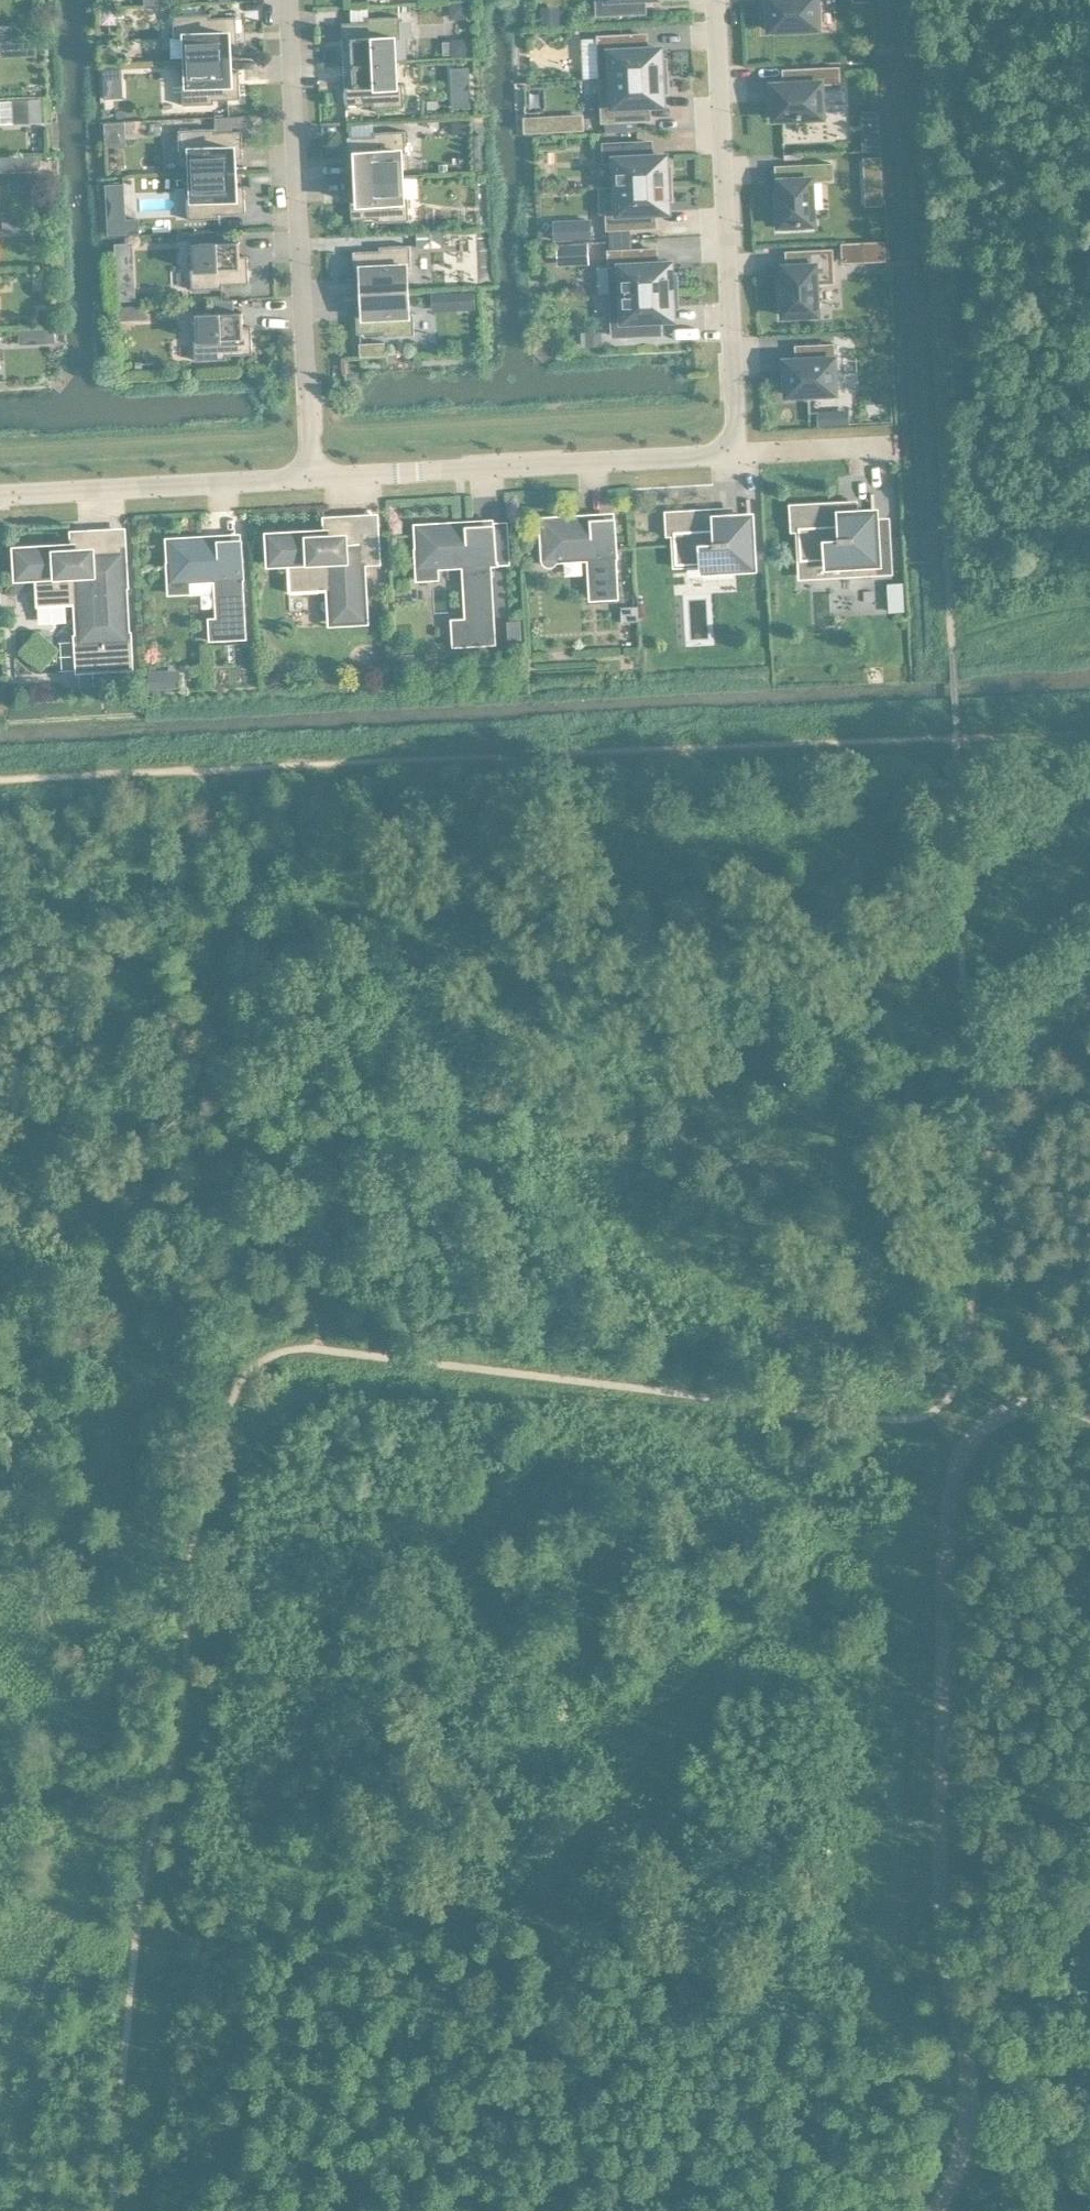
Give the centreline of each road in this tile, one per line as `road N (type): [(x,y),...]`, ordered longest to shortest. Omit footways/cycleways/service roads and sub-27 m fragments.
road 1 (residential): [(292,0),(315,488)]
road 2 (residential): [(737,467),(716,0)]
road 3 (residential): [(315,488),(737,467)]
road 4 (residential): [(0,505),(315,488)]
road 5 (residential): [(737,467),(891,459)]

